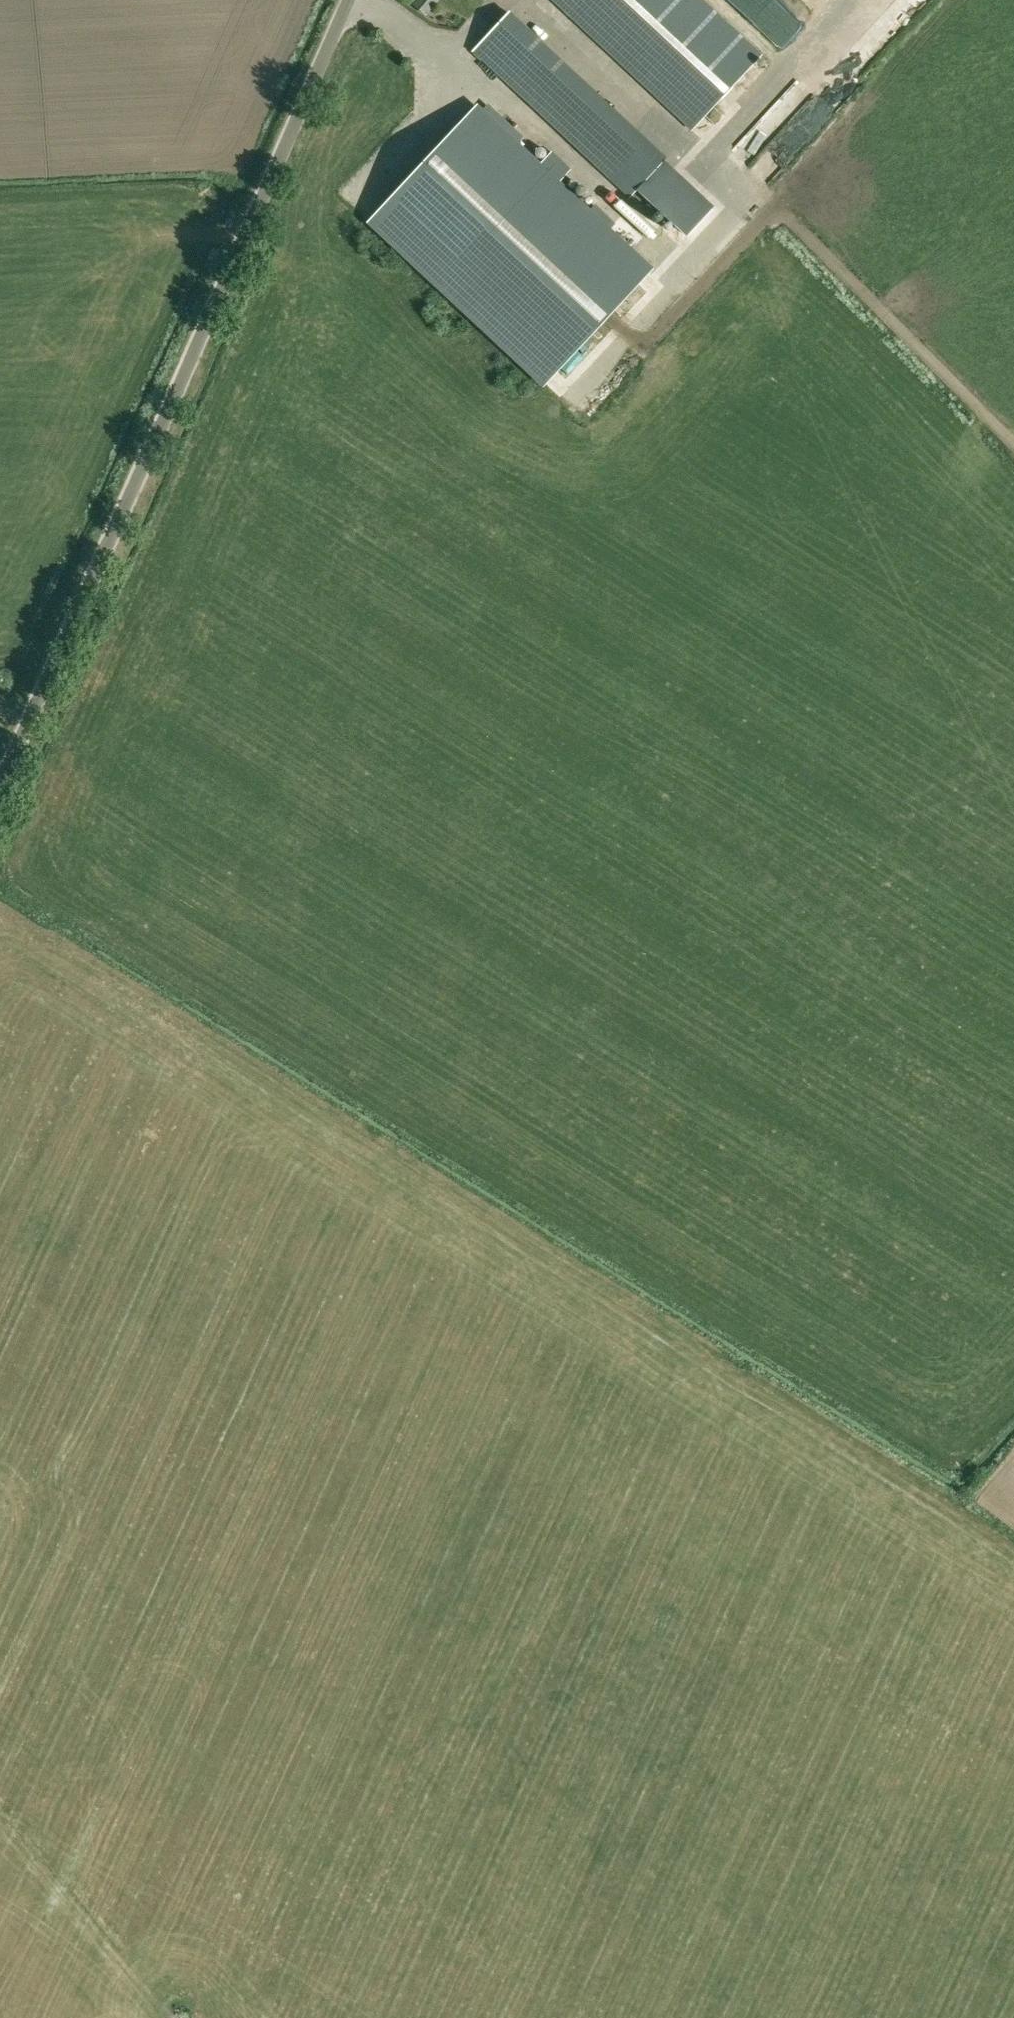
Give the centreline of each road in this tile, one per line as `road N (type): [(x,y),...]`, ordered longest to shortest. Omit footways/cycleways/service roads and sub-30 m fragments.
road 1 (unclassified): [(0,781),(348,0)]

